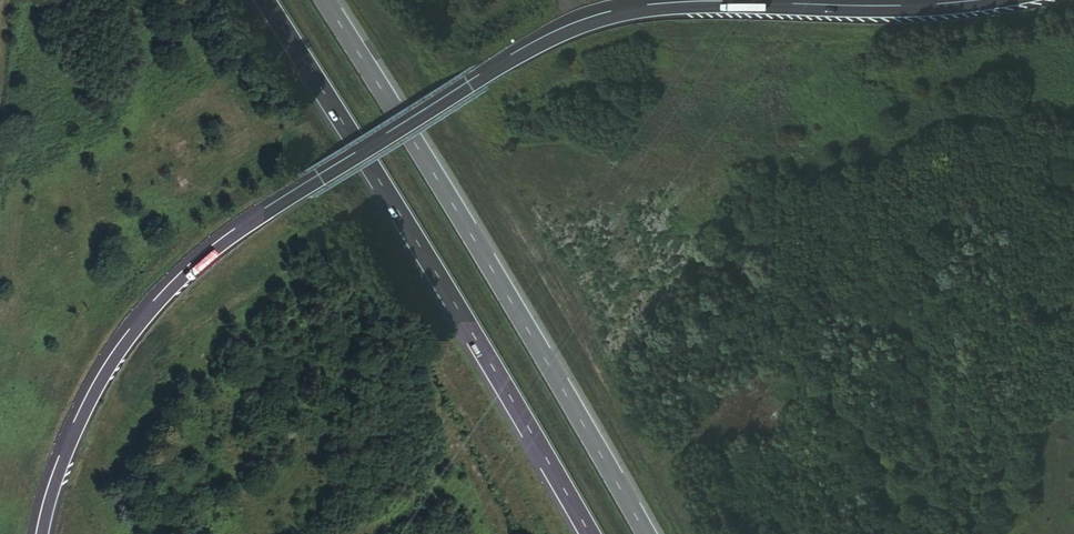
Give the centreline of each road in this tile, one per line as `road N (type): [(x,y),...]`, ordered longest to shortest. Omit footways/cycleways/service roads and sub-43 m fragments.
road 1 (motorway): [(1009,0),(922,10),(666,8),(582,25),(530,51),(322,176),(181,279),(100,382),(58,474),(42,533)]
road 2 (motorway): [(264,0),(590,533)]
road 3 (motorway): [(638,533),(325,0)]

